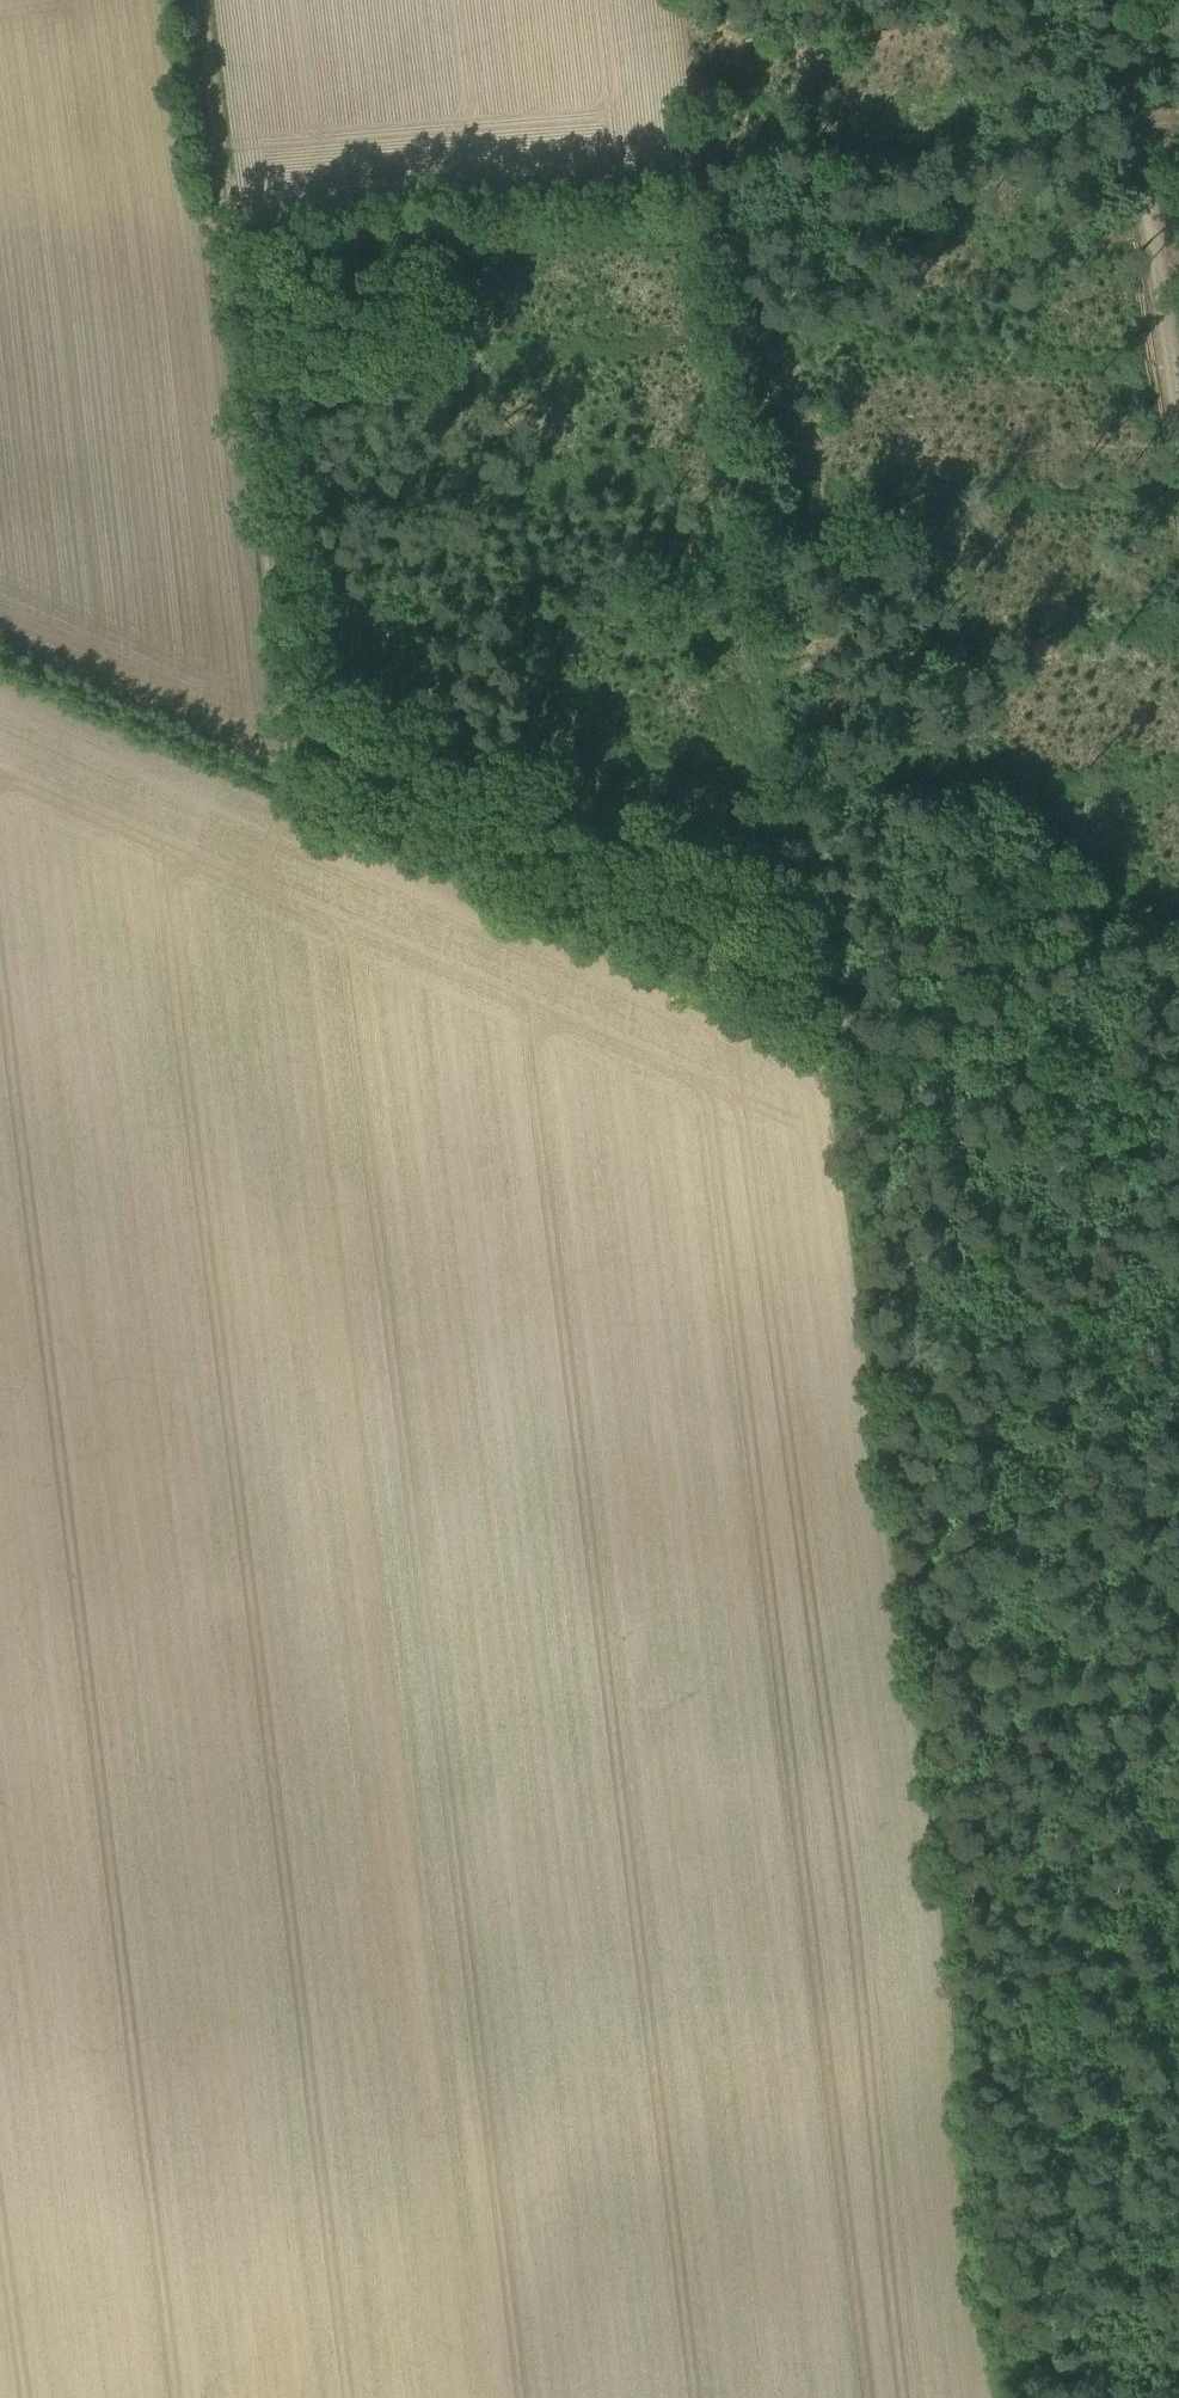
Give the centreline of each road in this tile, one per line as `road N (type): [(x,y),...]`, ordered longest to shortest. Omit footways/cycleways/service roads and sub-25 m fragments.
road 1 (track): [(1112,0),(1178,521)]

